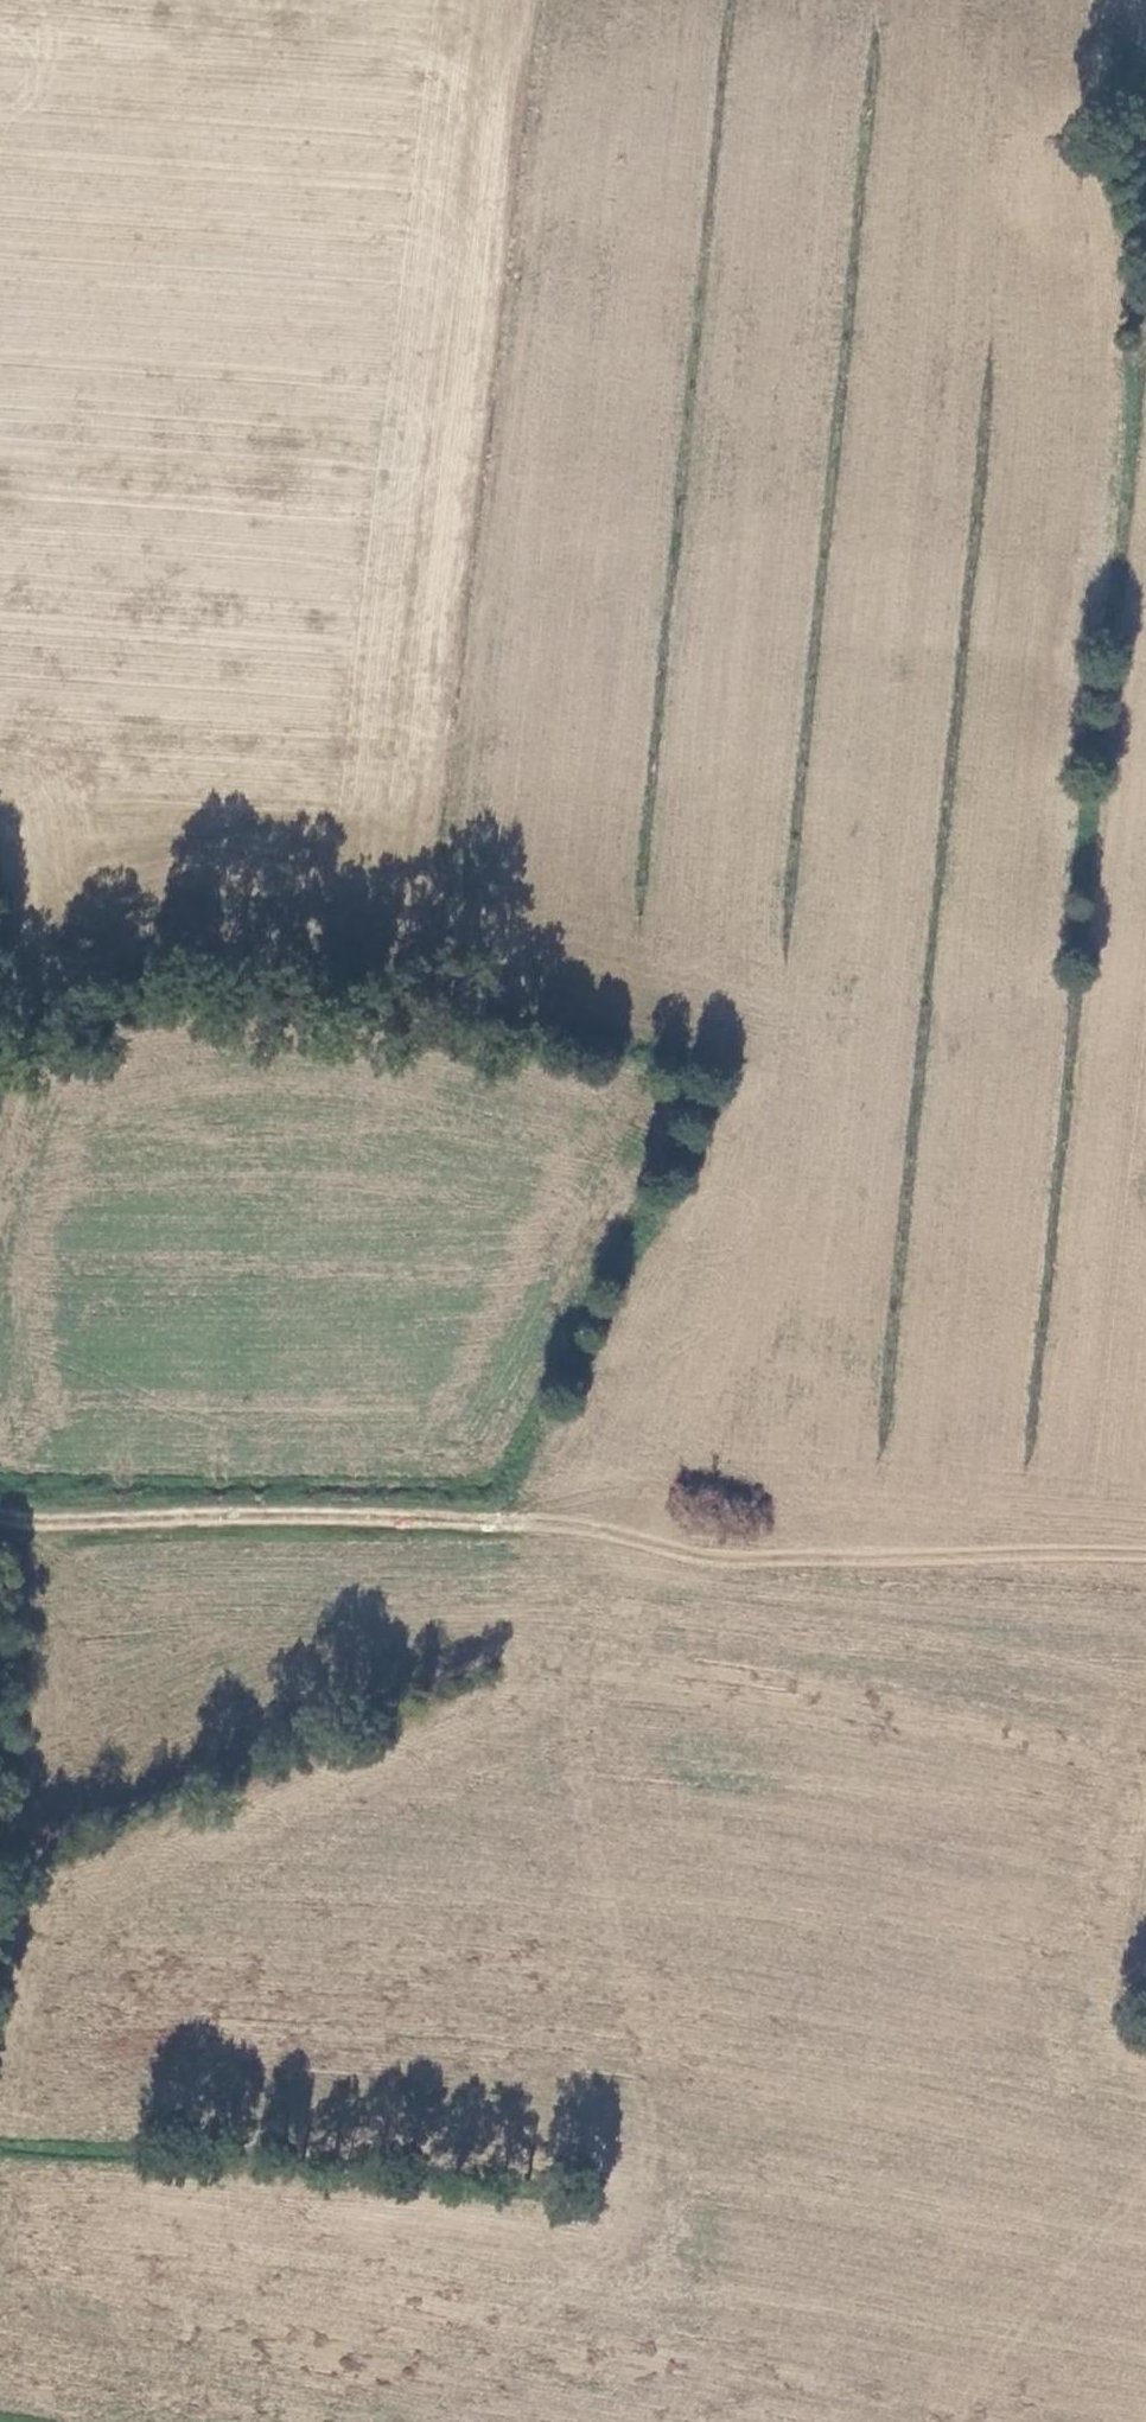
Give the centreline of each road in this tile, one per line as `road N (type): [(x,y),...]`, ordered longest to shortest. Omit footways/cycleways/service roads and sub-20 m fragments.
road 1 (track): [(1145,1559),(718,1562),(524,1522),(0,1524)]

